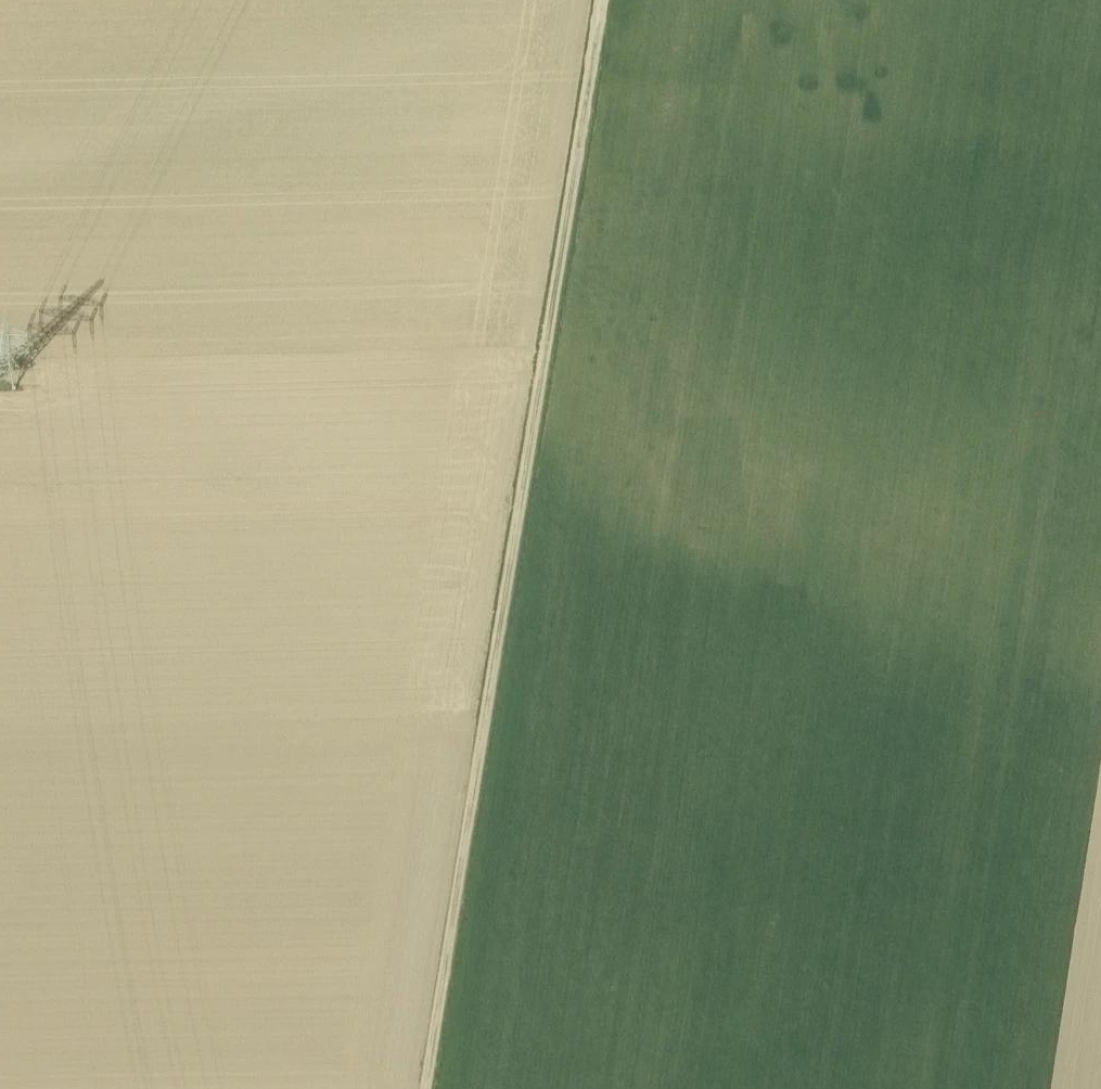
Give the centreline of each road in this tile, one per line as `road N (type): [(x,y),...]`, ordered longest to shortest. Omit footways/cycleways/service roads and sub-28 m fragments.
road 1 (track): [(422,1088),(603,0)]

